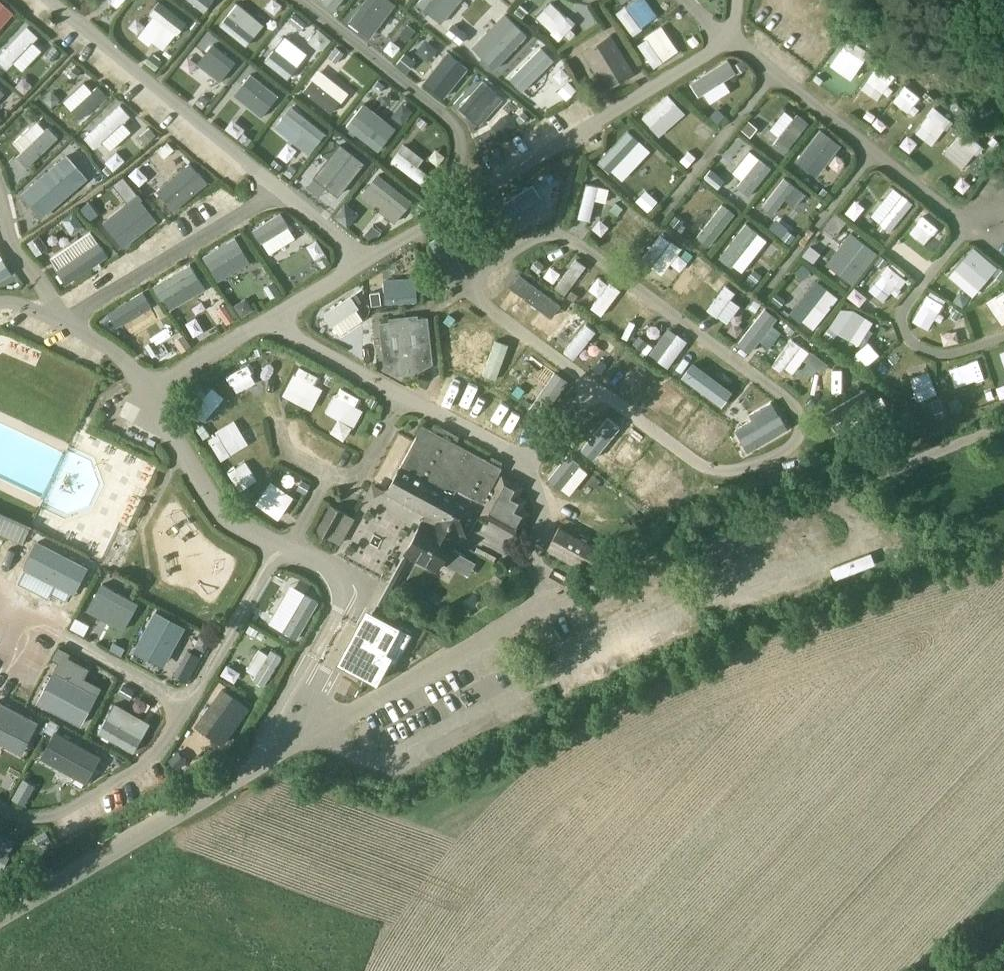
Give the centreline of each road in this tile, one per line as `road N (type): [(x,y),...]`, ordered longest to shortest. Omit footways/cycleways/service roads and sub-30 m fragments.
road 1 (unclassified): [(0,920),(539,612),(1003,425)]

